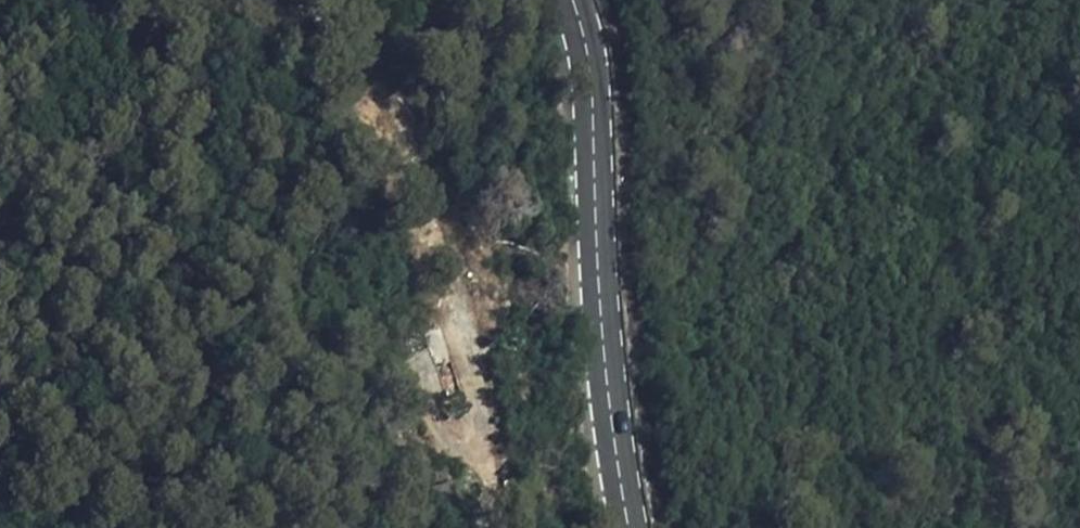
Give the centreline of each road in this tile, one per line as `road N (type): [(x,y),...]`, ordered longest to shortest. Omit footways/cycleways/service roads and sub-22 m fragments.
road 1 (track): [(504,527),(442,235),(383,89),(281,0)]
road 2 (secondary): [(570,0),(594,113),(607,388),(629,527)]

